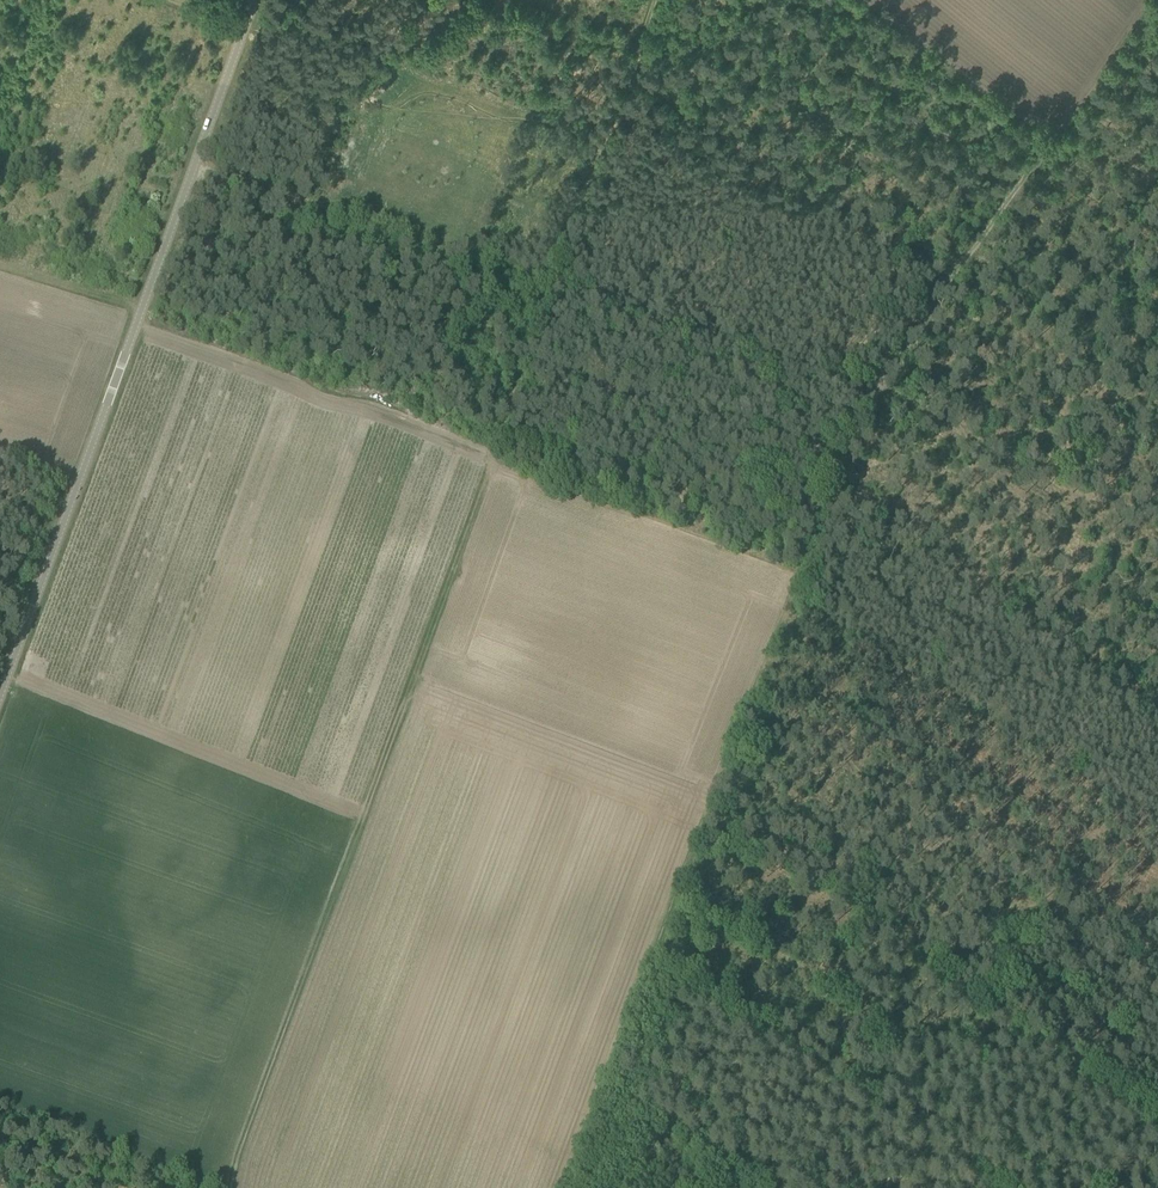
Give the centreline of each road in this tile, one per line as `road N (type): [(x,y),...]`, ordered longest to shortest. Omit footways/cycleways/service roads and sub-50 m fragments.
road 1 (track): [(614,111),(223,1187)]
road 2 (unclassified): [(0,695),(253,0)]
road 3 (track): [(684,893),(872,405),(950,279)]
road 4 (track): [(139,312),(153,324),(307,380),(312,403),(346,414),(369,403),(494,448)]
road 5 (track): [(950,279),(1146,0)]
road 6 (track): [(570,1187),(684,893)]

